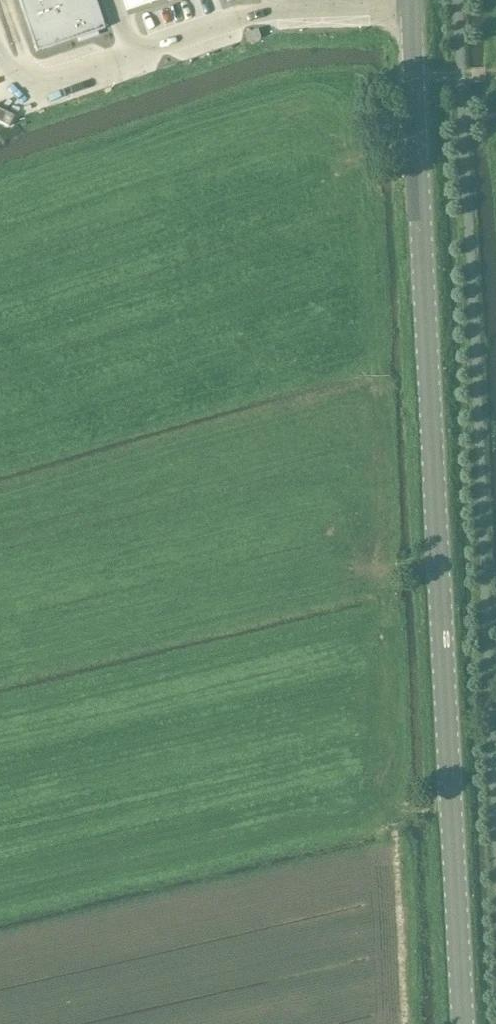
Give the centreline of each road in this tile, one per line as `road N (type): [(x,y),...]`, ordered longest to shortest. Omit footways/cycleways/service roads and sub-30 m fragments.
road 1 (tertiary): [(465,1023),(412,0)]
road 2 (unclassified): [(495,721),(456,0)]

